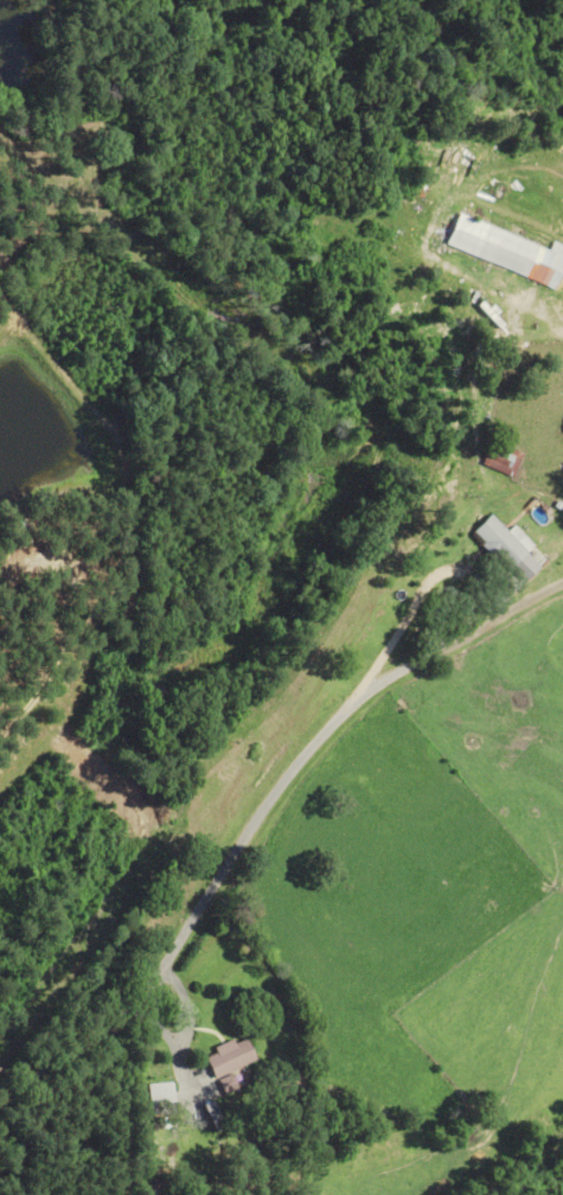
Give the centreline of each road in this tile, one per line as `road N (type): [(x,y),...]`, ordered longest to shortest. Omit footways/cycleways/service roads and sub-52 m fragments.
road 1 (residential): [(0,810),(160,710),(353,450),(420,266),(454,132)]
road 2 (residential): [(562,592),(426,658),(356,705),(283,784),(156,977),(104,1037),(51,1080),(0,1106)]
road 3 (residential): [(80,1194),(428,1021),(562,902)]
road 4 (residential): [(277,98),(562,159)]

